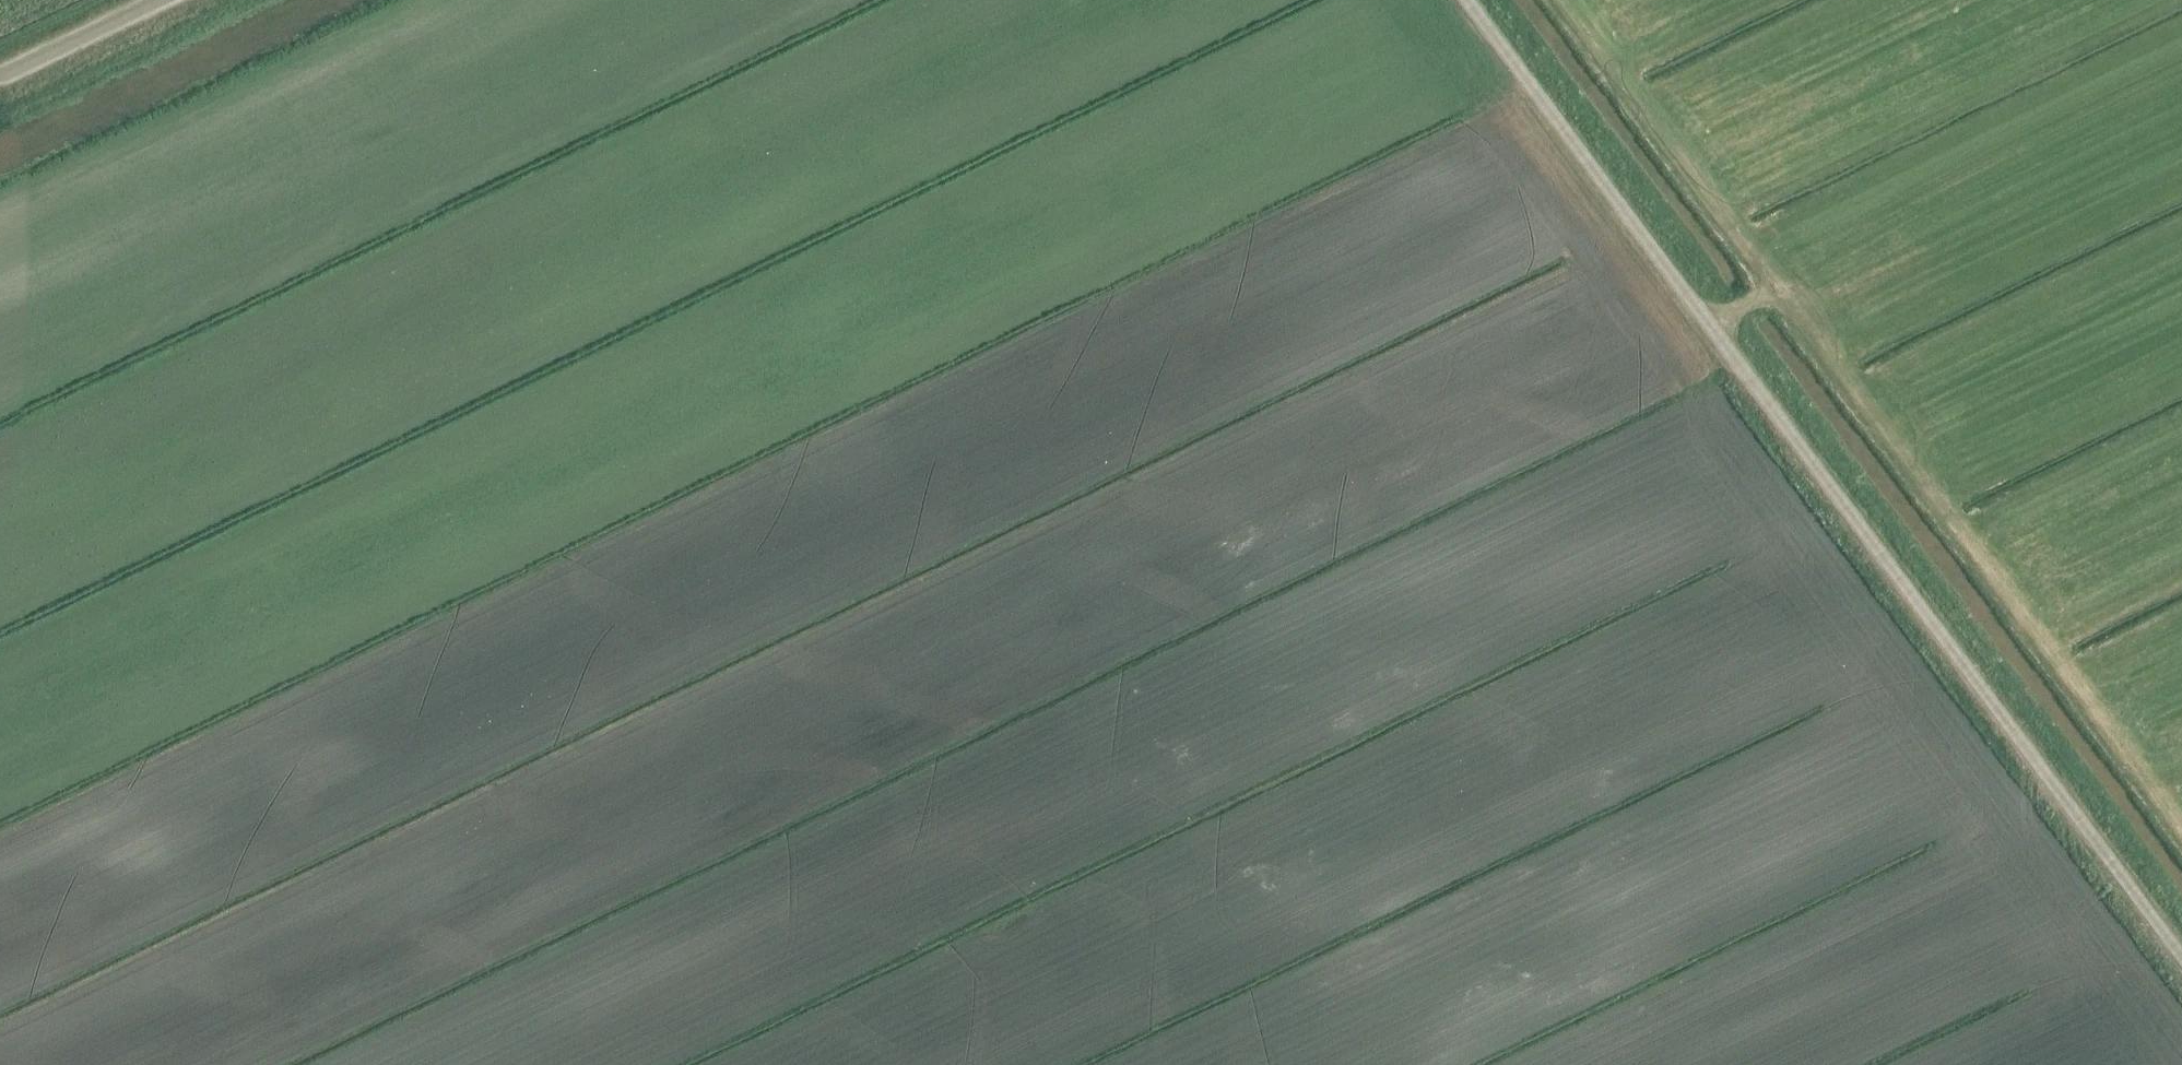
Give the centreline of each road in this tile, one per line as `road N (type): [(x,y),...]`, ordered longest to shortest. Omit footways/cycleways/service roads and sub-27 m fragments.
road 1 (unclassified): [(2181,959),(1467,0)]
road 2 (unclassified): [(0,77),(162,0)]

